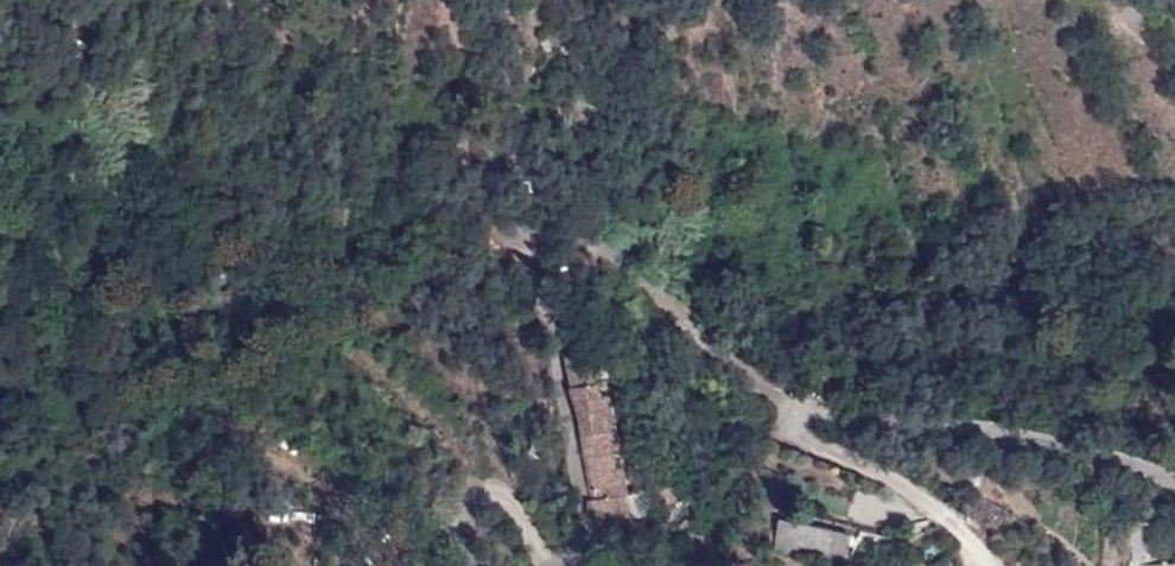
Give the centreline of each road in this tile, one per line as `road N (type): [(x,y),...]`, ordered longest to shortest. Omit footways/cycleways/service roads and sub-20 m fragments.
road 1 (residential): [(783,405),(1013,438),(1174,482)]
road 2 (track): [(464,0),(453,112),(479,192),(519,244)]

